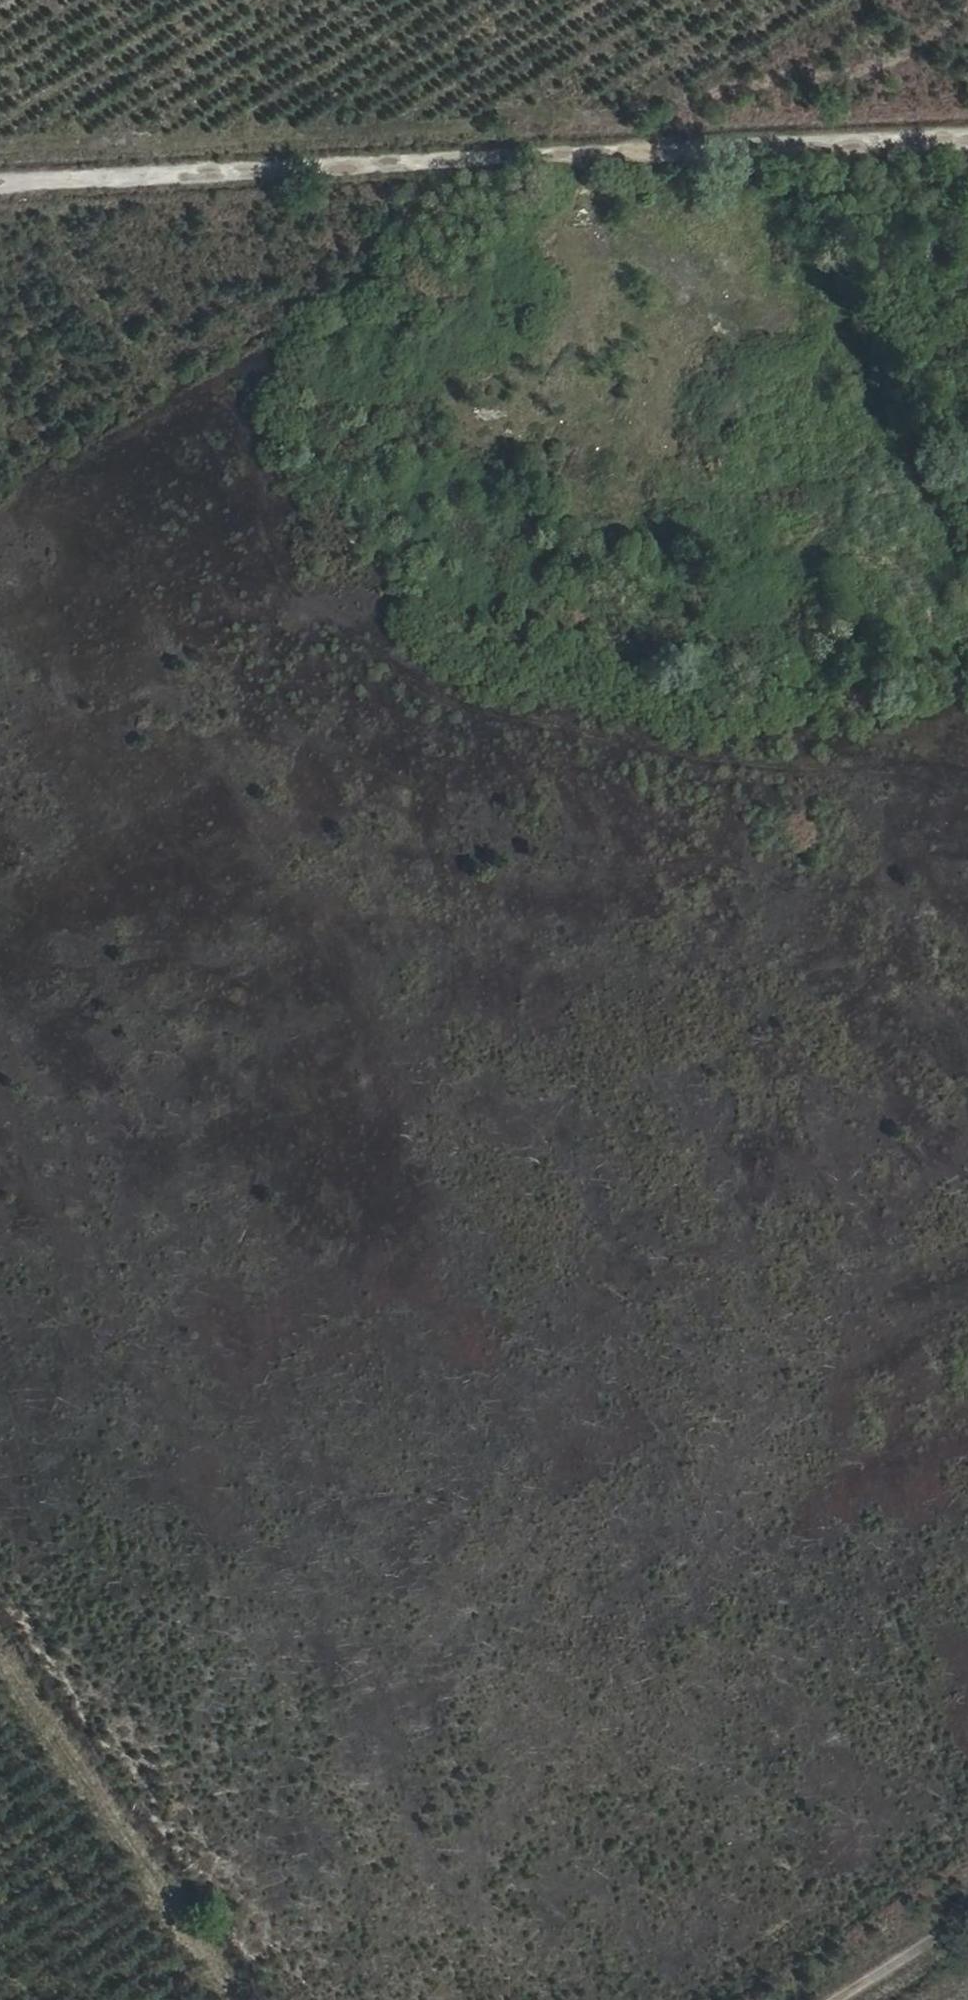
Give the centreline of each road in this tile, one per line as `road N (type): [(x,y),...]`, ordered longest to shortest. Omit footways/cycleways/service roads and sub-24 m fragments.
road 1 (track): [(958,141),(0,188)]
road 2 (track): [(835,1999),(967,1917)]

